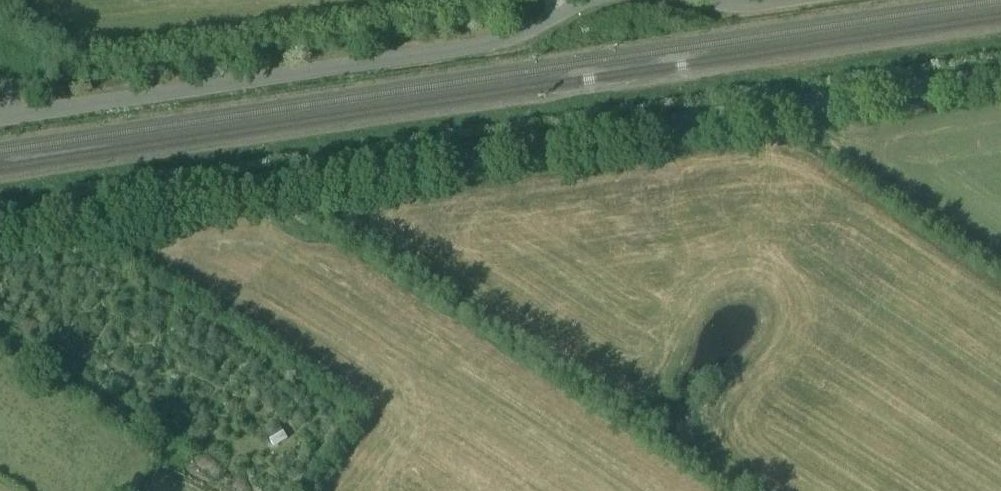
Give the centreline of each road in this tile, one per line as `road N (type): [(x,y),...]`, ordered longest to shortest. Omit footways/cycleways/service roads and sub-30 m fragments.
road 1 (unclassified): [(0,223),(1000,74)]
road 2 (unclassified): [(0,119),(485,44),(598,0)]

